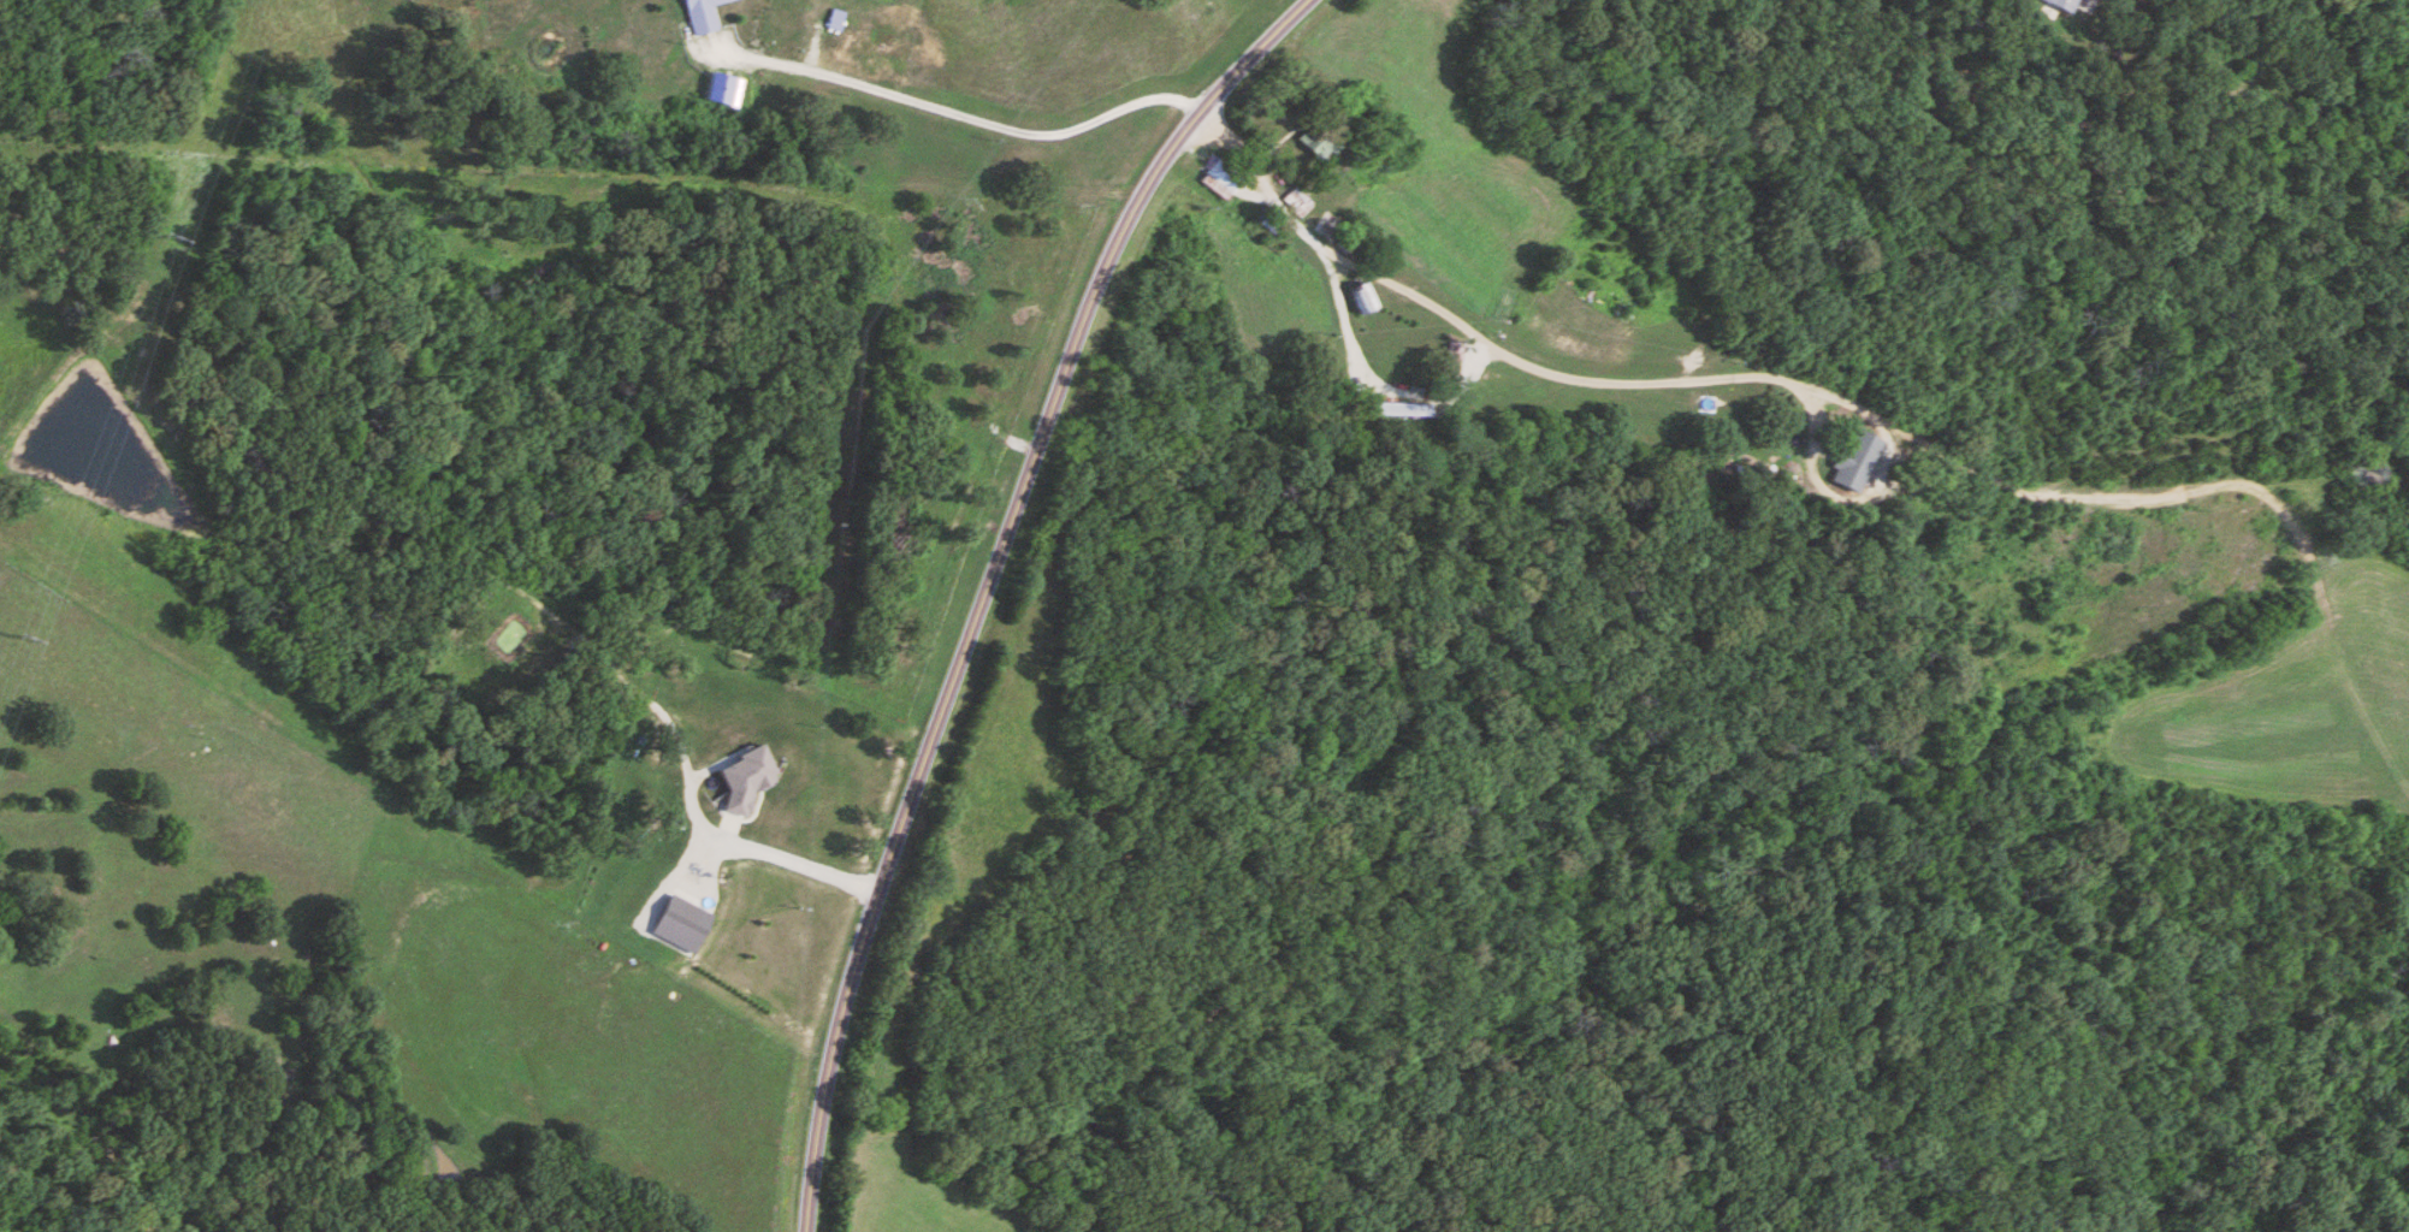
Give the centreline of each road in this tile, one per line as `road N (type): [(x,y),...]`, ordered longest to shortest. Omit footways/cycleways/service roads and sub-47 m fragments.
road 1 (secondary): [(781,1231),(876,890),(1097,280),(1144,185),(1195,116),(1305,0)]

